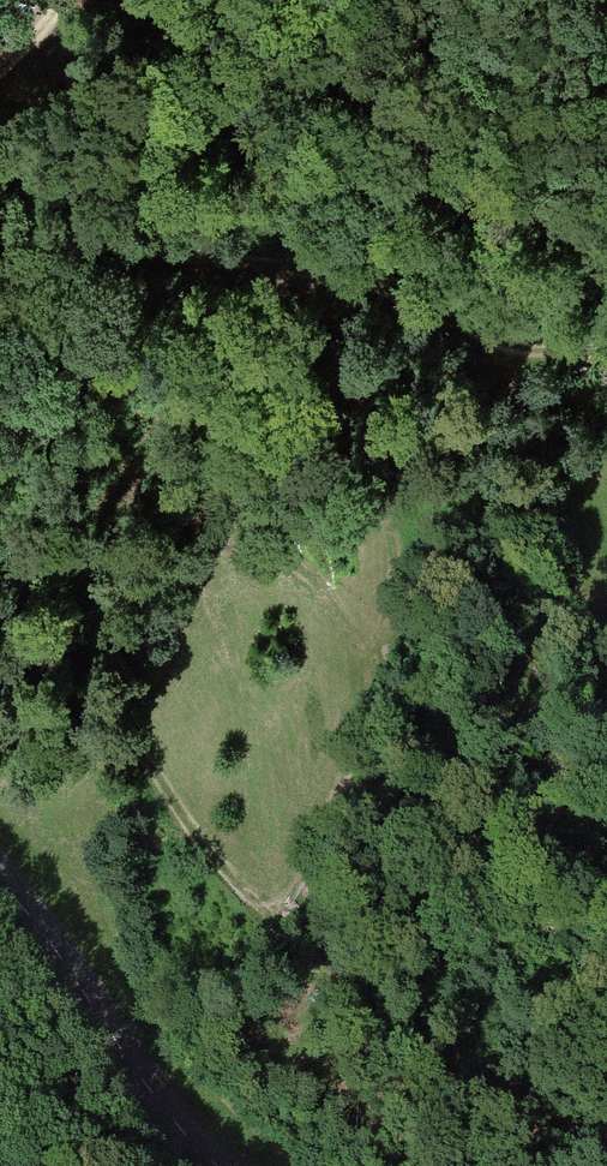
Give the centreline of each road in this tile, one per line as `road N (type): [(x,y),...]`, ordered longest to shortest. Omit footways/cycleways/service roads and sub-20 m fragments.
road 1 (track): [(606,357),(522,354),(361,287),(290,268),(0,230)]
road 2 (track): [(0,784),(78,746),(131,758),(318,993),(423,1060)]
road 3 (tertiary): [(0,881),(138,1078),(212,1165)]

